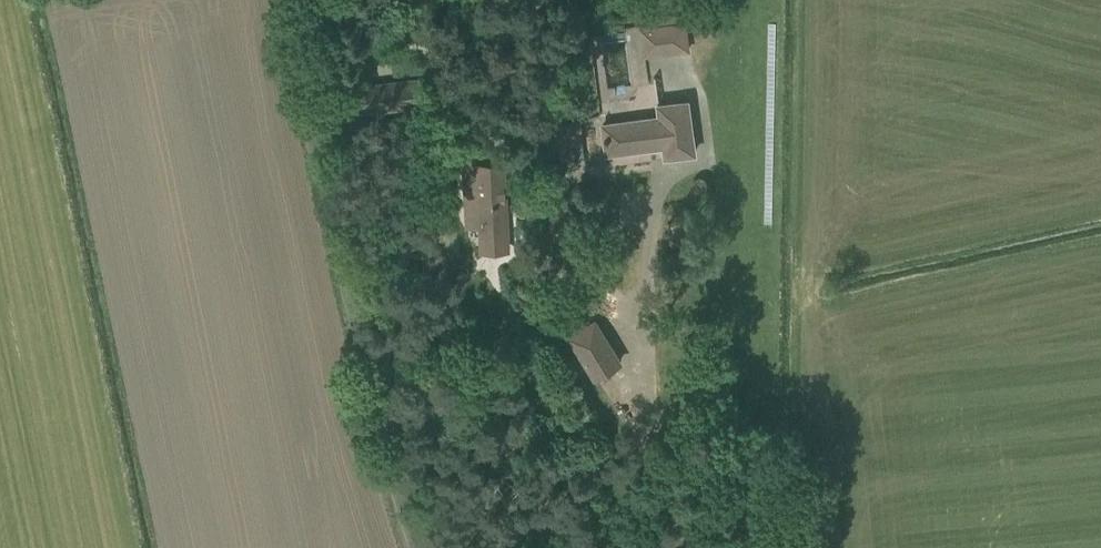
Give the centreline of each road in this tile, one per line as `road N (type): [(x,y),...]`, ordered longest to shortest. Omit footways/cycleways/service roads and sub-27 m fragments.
road 1 (unclassified): [(290,0),(325,180),(428,547)]

